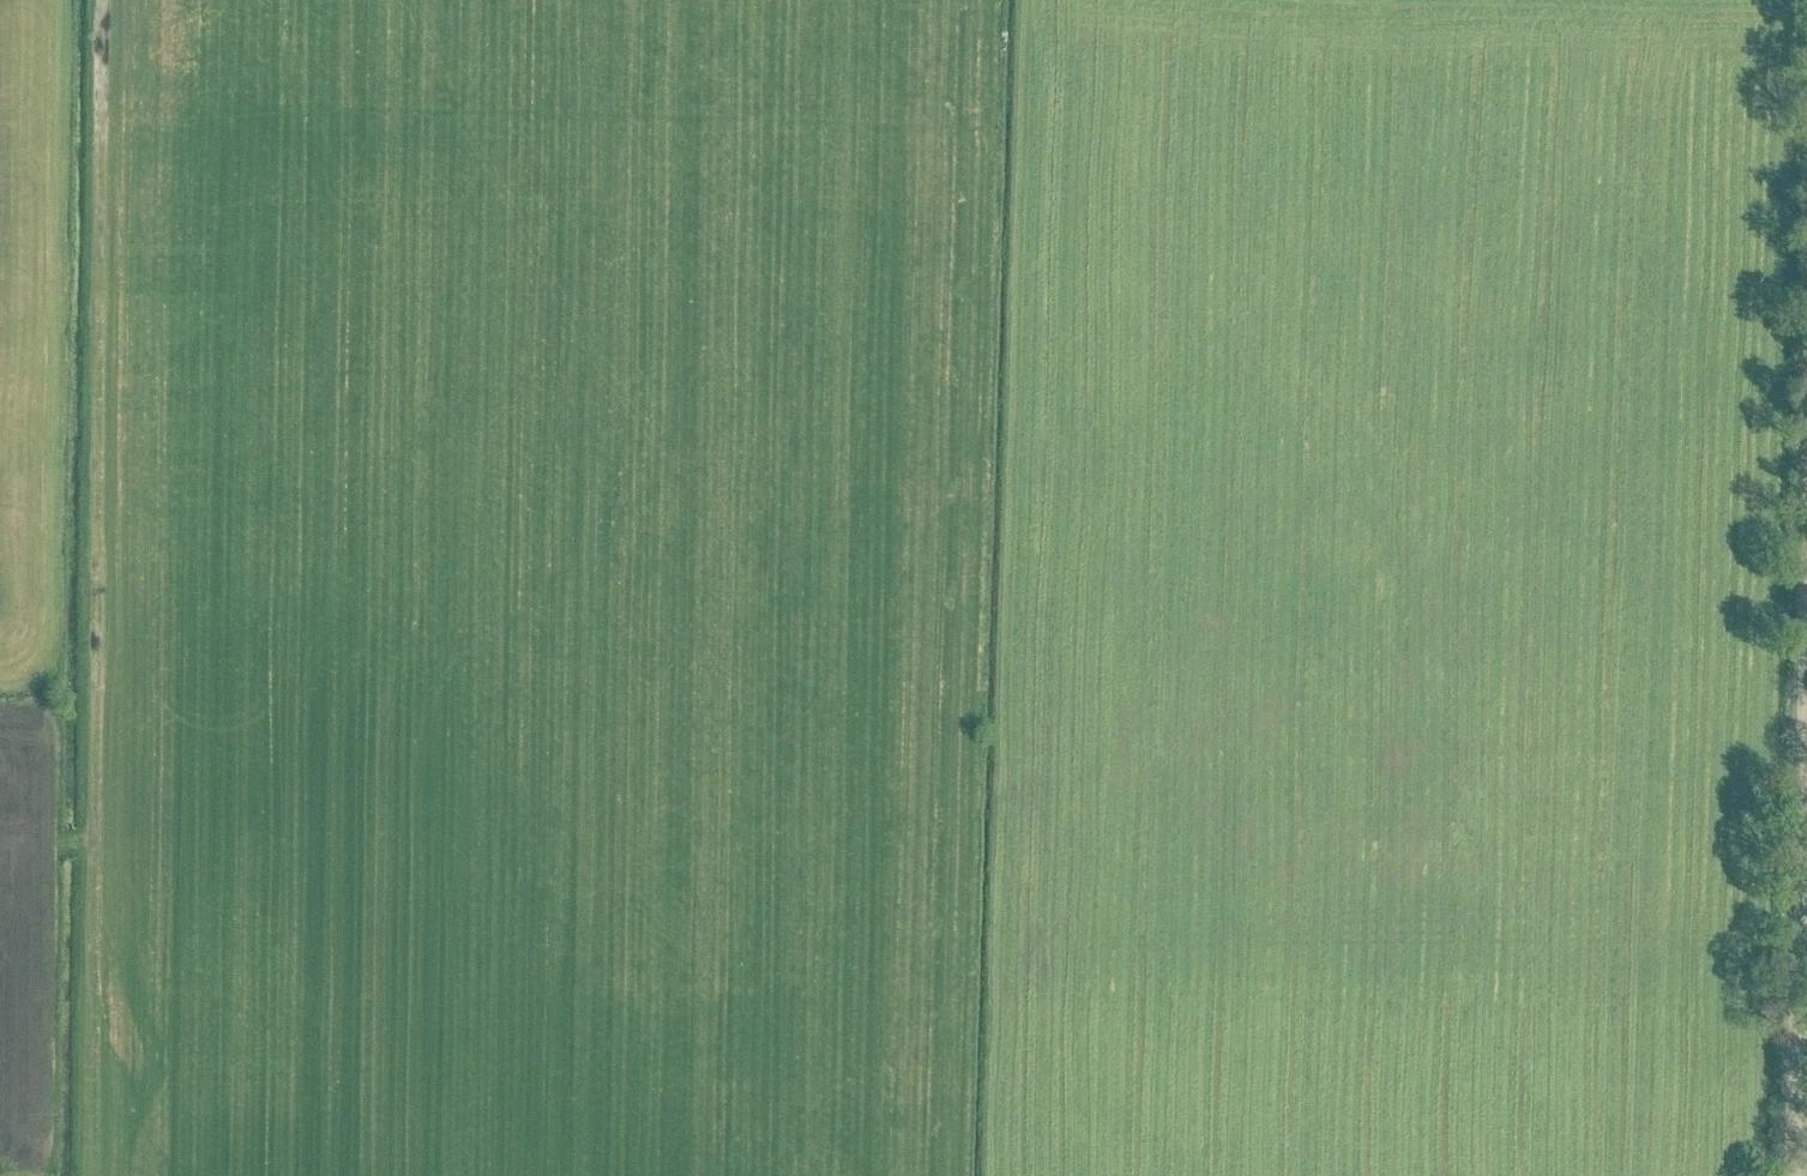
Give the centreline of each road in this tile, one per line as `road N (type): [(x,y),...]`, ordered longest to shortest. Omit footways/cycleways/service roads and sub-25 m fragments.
road 1 (tertiary): [(1790,1175),(1806,495)]

